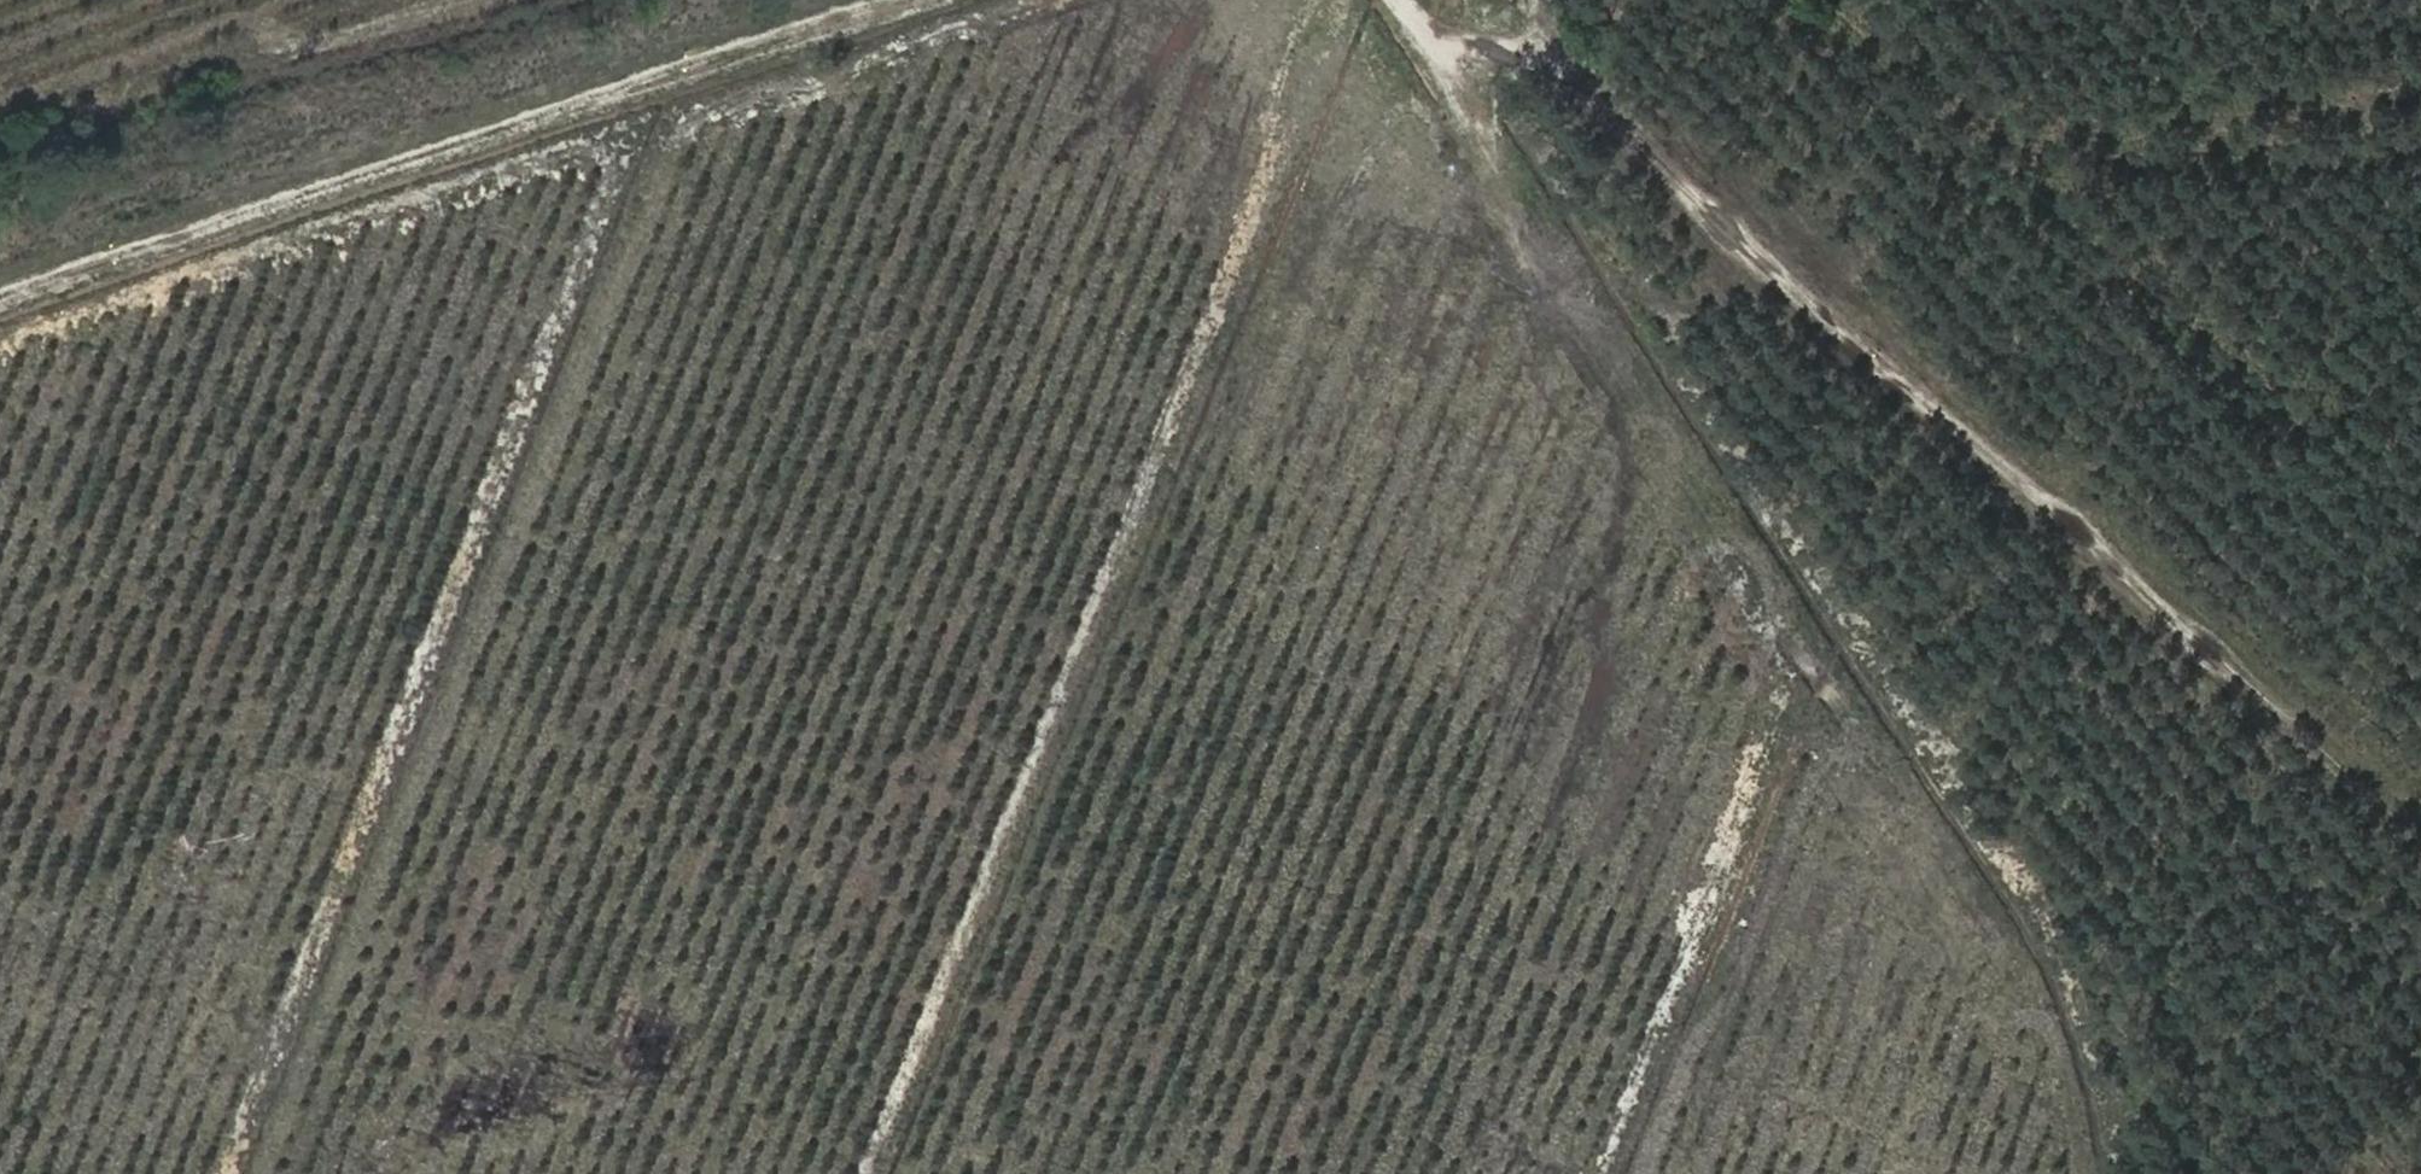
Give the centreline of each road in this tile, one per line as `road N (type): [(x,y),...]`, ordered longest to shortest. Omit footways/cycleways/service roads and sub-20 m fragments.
road 1 (track): [(1522,0),(2420,825)]
road 2 (track): [(858,0),(0,289)]
road 3 (track): [(1398,0),(1498,154),(1517,222)]

